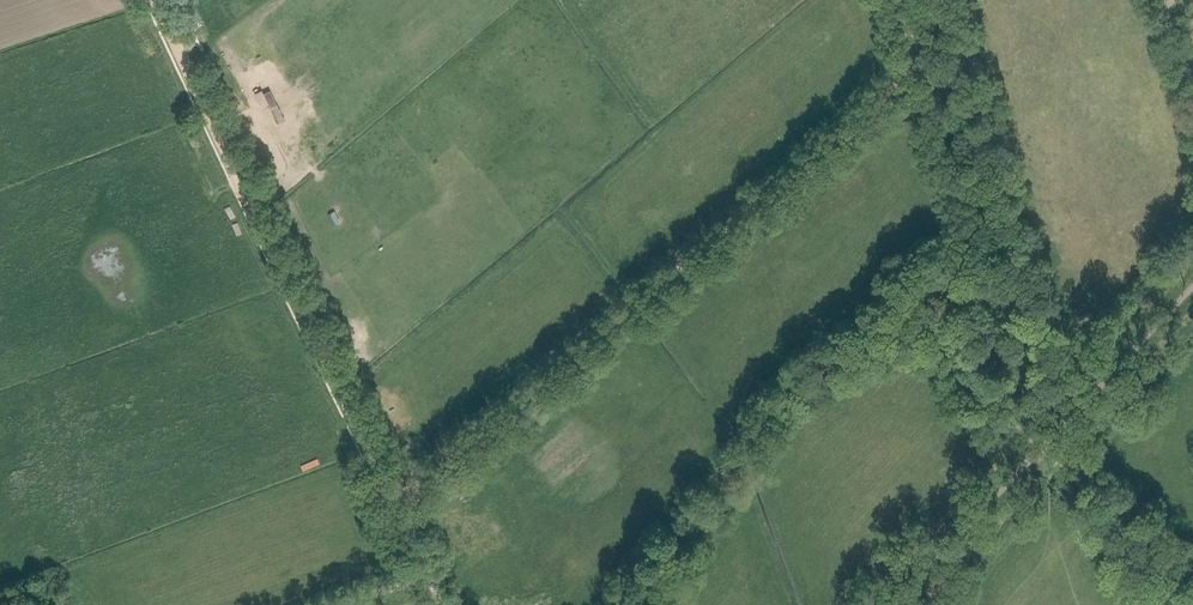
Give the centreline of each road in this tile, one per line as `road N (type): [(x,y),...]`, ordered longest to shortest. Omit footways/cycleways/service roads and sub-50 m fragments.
road 1 (track): [(397,503),(908,70),(914,48),(898,0)]
road 2 (track): [(158,0),(422,561),(415,588)]
road 3 (track): [(898,604),(1192,293)]

